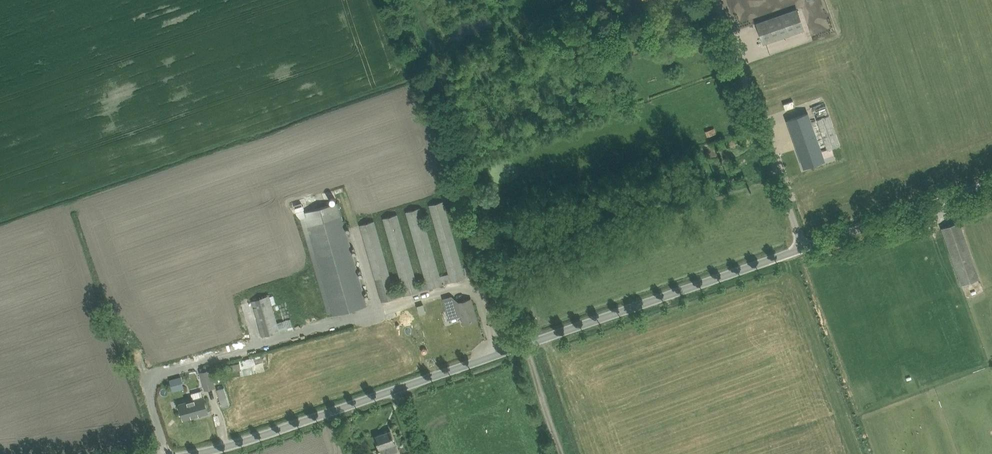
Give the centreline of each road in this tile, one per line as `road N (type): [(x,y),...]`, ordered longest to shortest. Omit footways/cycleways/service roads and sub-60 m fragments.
road 1 (unclassified): [(187,453),(250,441),(803,247)]
road 2 (unclassified): [(803,247),(738,57)]
road 3 (unclassified): [(803,247),(991,181)]

